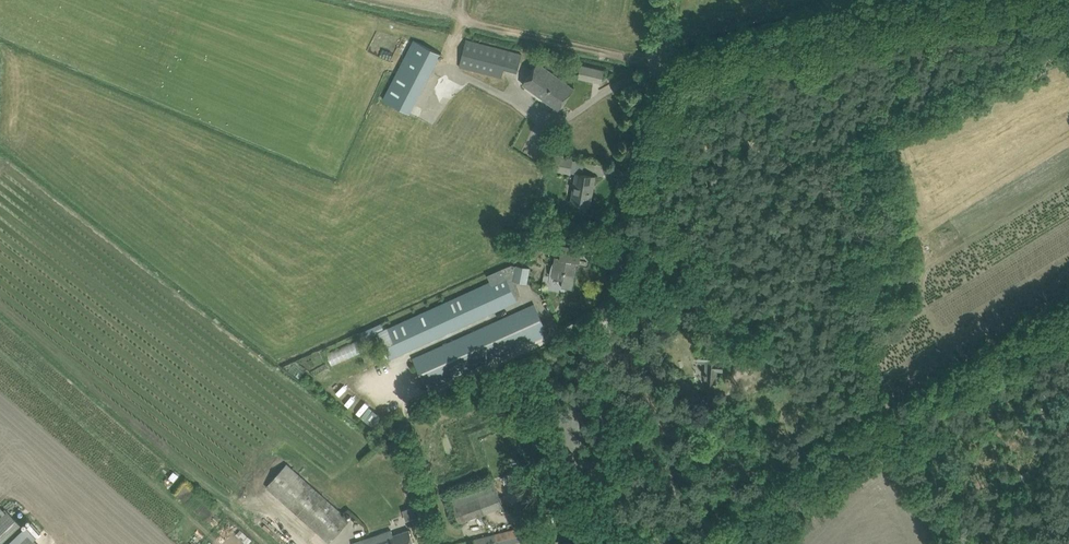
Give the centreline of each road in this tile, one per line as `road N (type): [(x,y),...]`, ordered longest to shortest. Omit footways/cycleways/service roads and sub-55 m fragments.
road 1 (unclassified): [(590,543),(613,297),(654,74)]
road 2 (track): [(694,543),(1068,323)]
road 3 (unclassified): [(654,74),(1006,0)]
road 4 (track): [(661,35),(834,0)]

